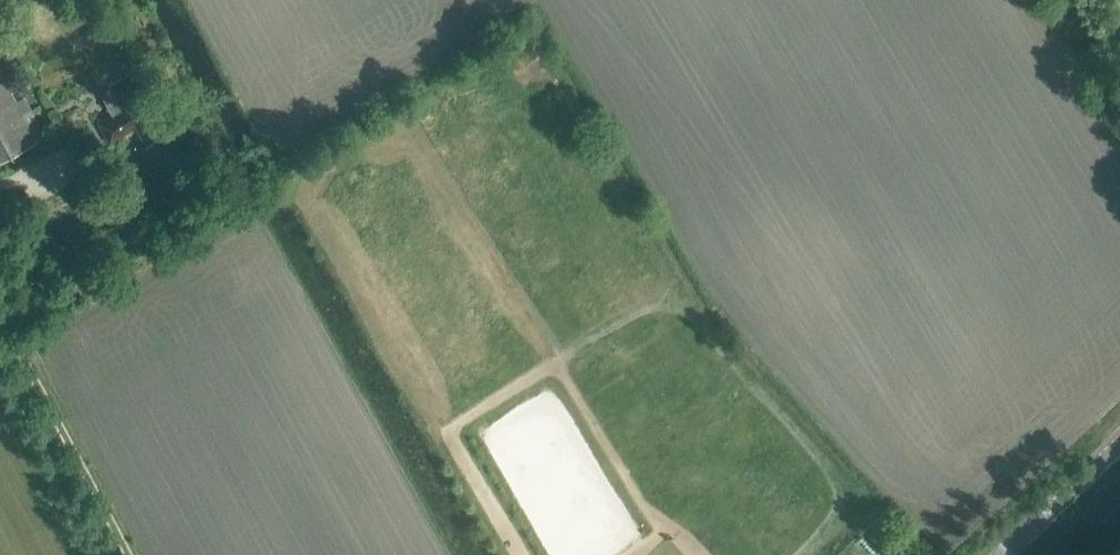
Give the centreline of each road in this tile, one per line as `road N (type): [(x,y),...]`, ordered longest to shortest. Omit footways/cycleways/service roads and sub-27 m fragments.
road 1 (track): [(117,554),(0,341)]
road 2 (tertiary): [(999,554),(1119,439)]

